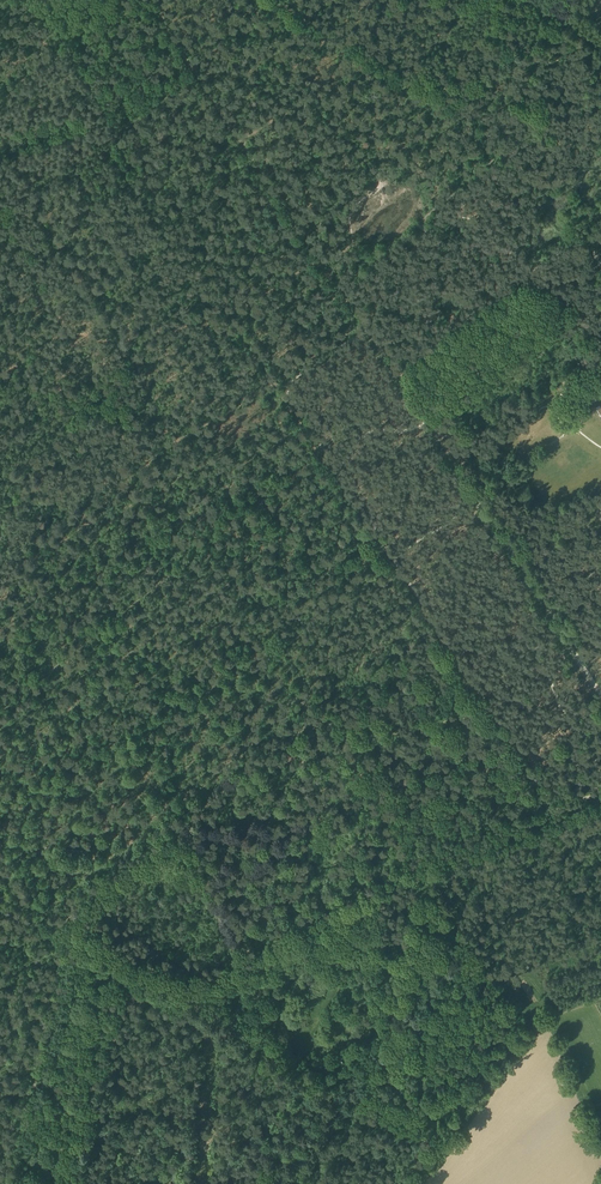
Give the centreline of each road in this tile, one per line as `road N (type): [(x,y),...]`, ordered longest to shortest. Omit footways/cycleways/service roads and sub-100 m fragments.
road 1 (track): [(556,809),(392,871),(194,997),(177,986),(129,980),(82,950)]
road 2 (track): [(0,376),(107,310),(154,334),(217,300)]
road 3 (track): [(325,269),(350,242),(353,210),(382,180),(313,91)]
road 4 (track): [(508,0),(563,51),(557,73),(482,116)]
road 5 (track): [(313,91),(284,60),(330,23),(295,0)]
road 6 (track): [(228,314),(315,253),(325,269)]
road 7 (track): [(72,941),(0,840)]

